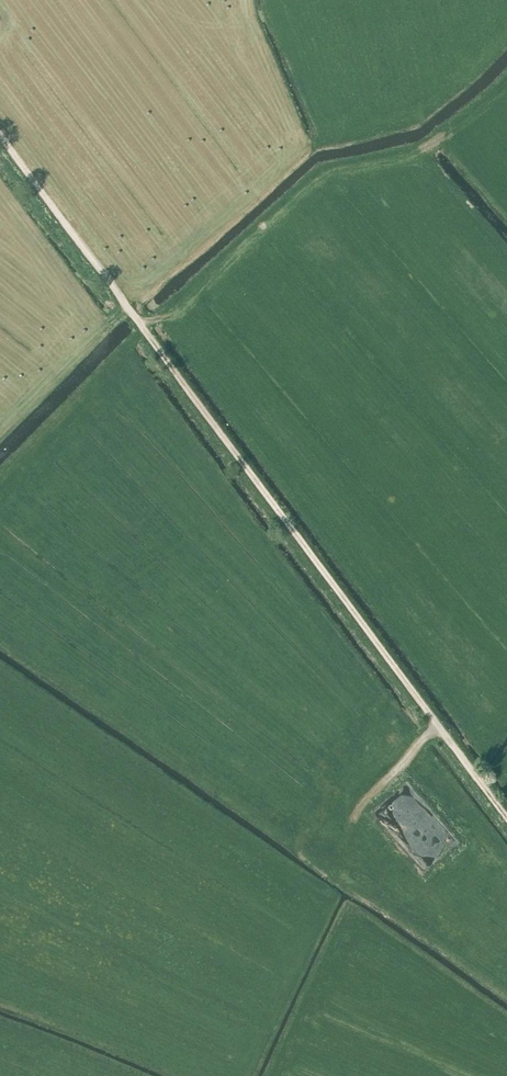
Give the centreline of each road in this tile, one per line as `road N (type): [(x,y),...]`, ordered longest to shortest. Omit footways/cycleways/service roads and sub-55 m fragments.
road 1 (track): [(506,816),(0,136)]

